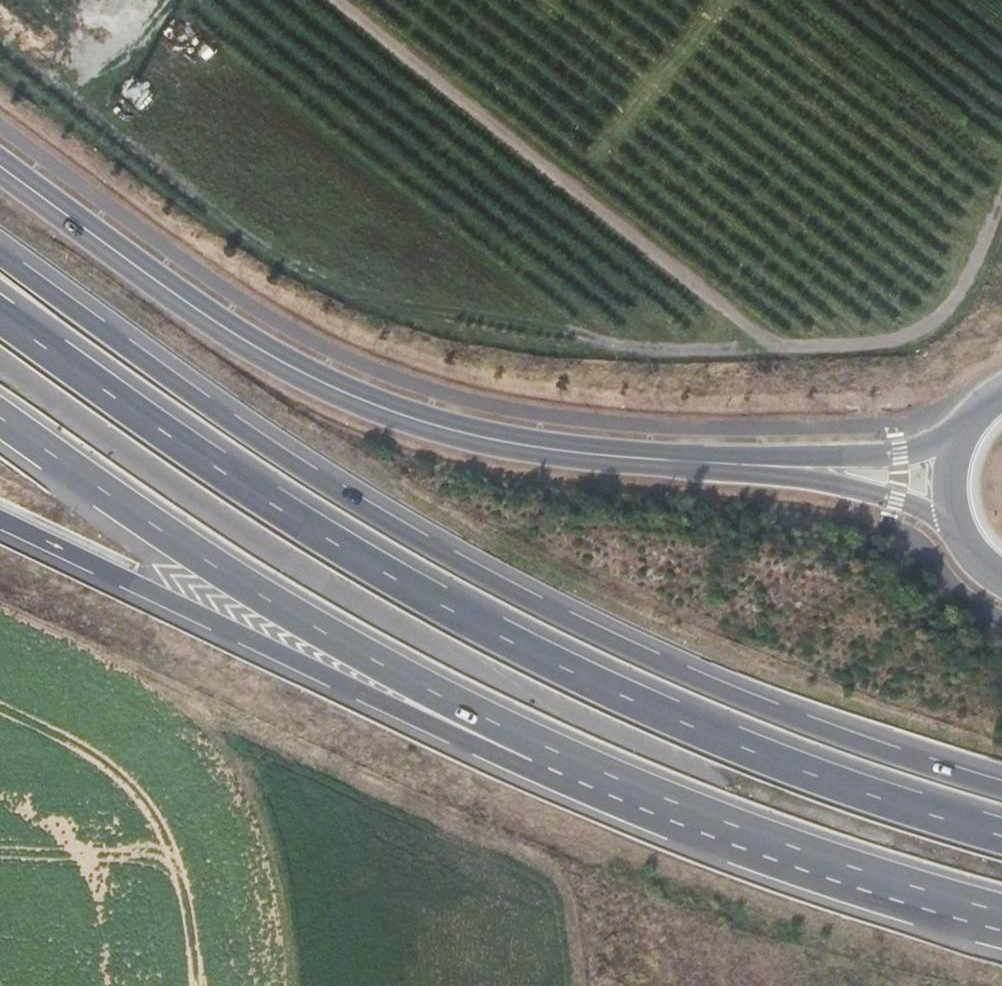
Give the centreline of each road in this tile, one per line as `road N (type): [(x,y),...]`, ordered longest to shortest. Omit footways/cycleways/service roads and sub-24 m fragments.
road 1 (motorway): [(1001,789),(706,684),(486,578),(308,474),(0,260)]
road 2 (trunk): [(1001,834),(745,743),(443,604),(0,318)]
road 3 (primary): [(0,167),(218,321),(347,392),(431,424),(566,451),(813,468)]
road 4 (trunk): [(0,415),(226,572),(481,715),(524,748)]
road 5 (motorway): [(0,527),(448,736),(524,748)]
road 6 (trunk): [(524,748),(781,853),(1001,921)]
road 7 (primary): [(813,468),(934,513),(967,551)]
road 8 (primary): [(971,415),(932,442),(813,468)]
road 9 (primary): [(971,415),(954,443),(946,494),(967,551)]

